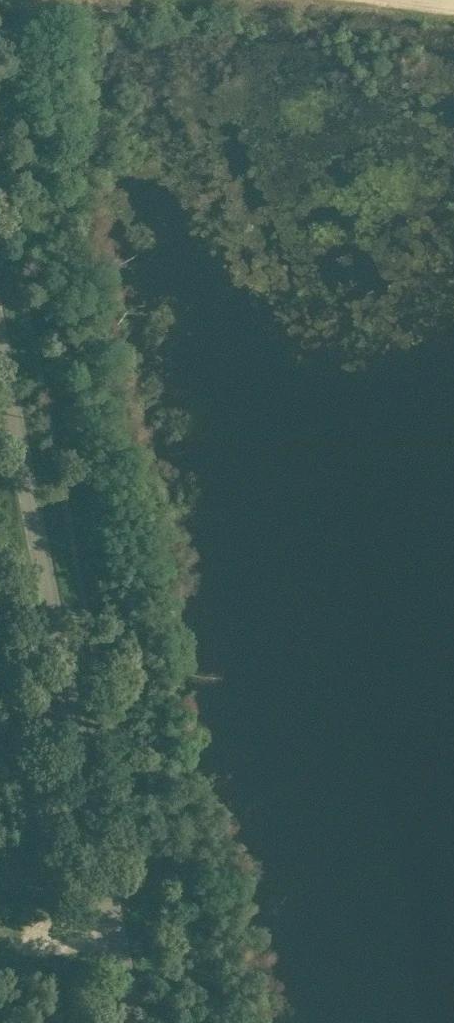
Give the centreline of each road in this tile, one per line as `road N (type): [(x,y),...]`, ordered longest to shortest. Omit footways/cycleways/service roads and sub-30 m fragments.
road 1 (tertiary): [(133,1022),(0,354)]

